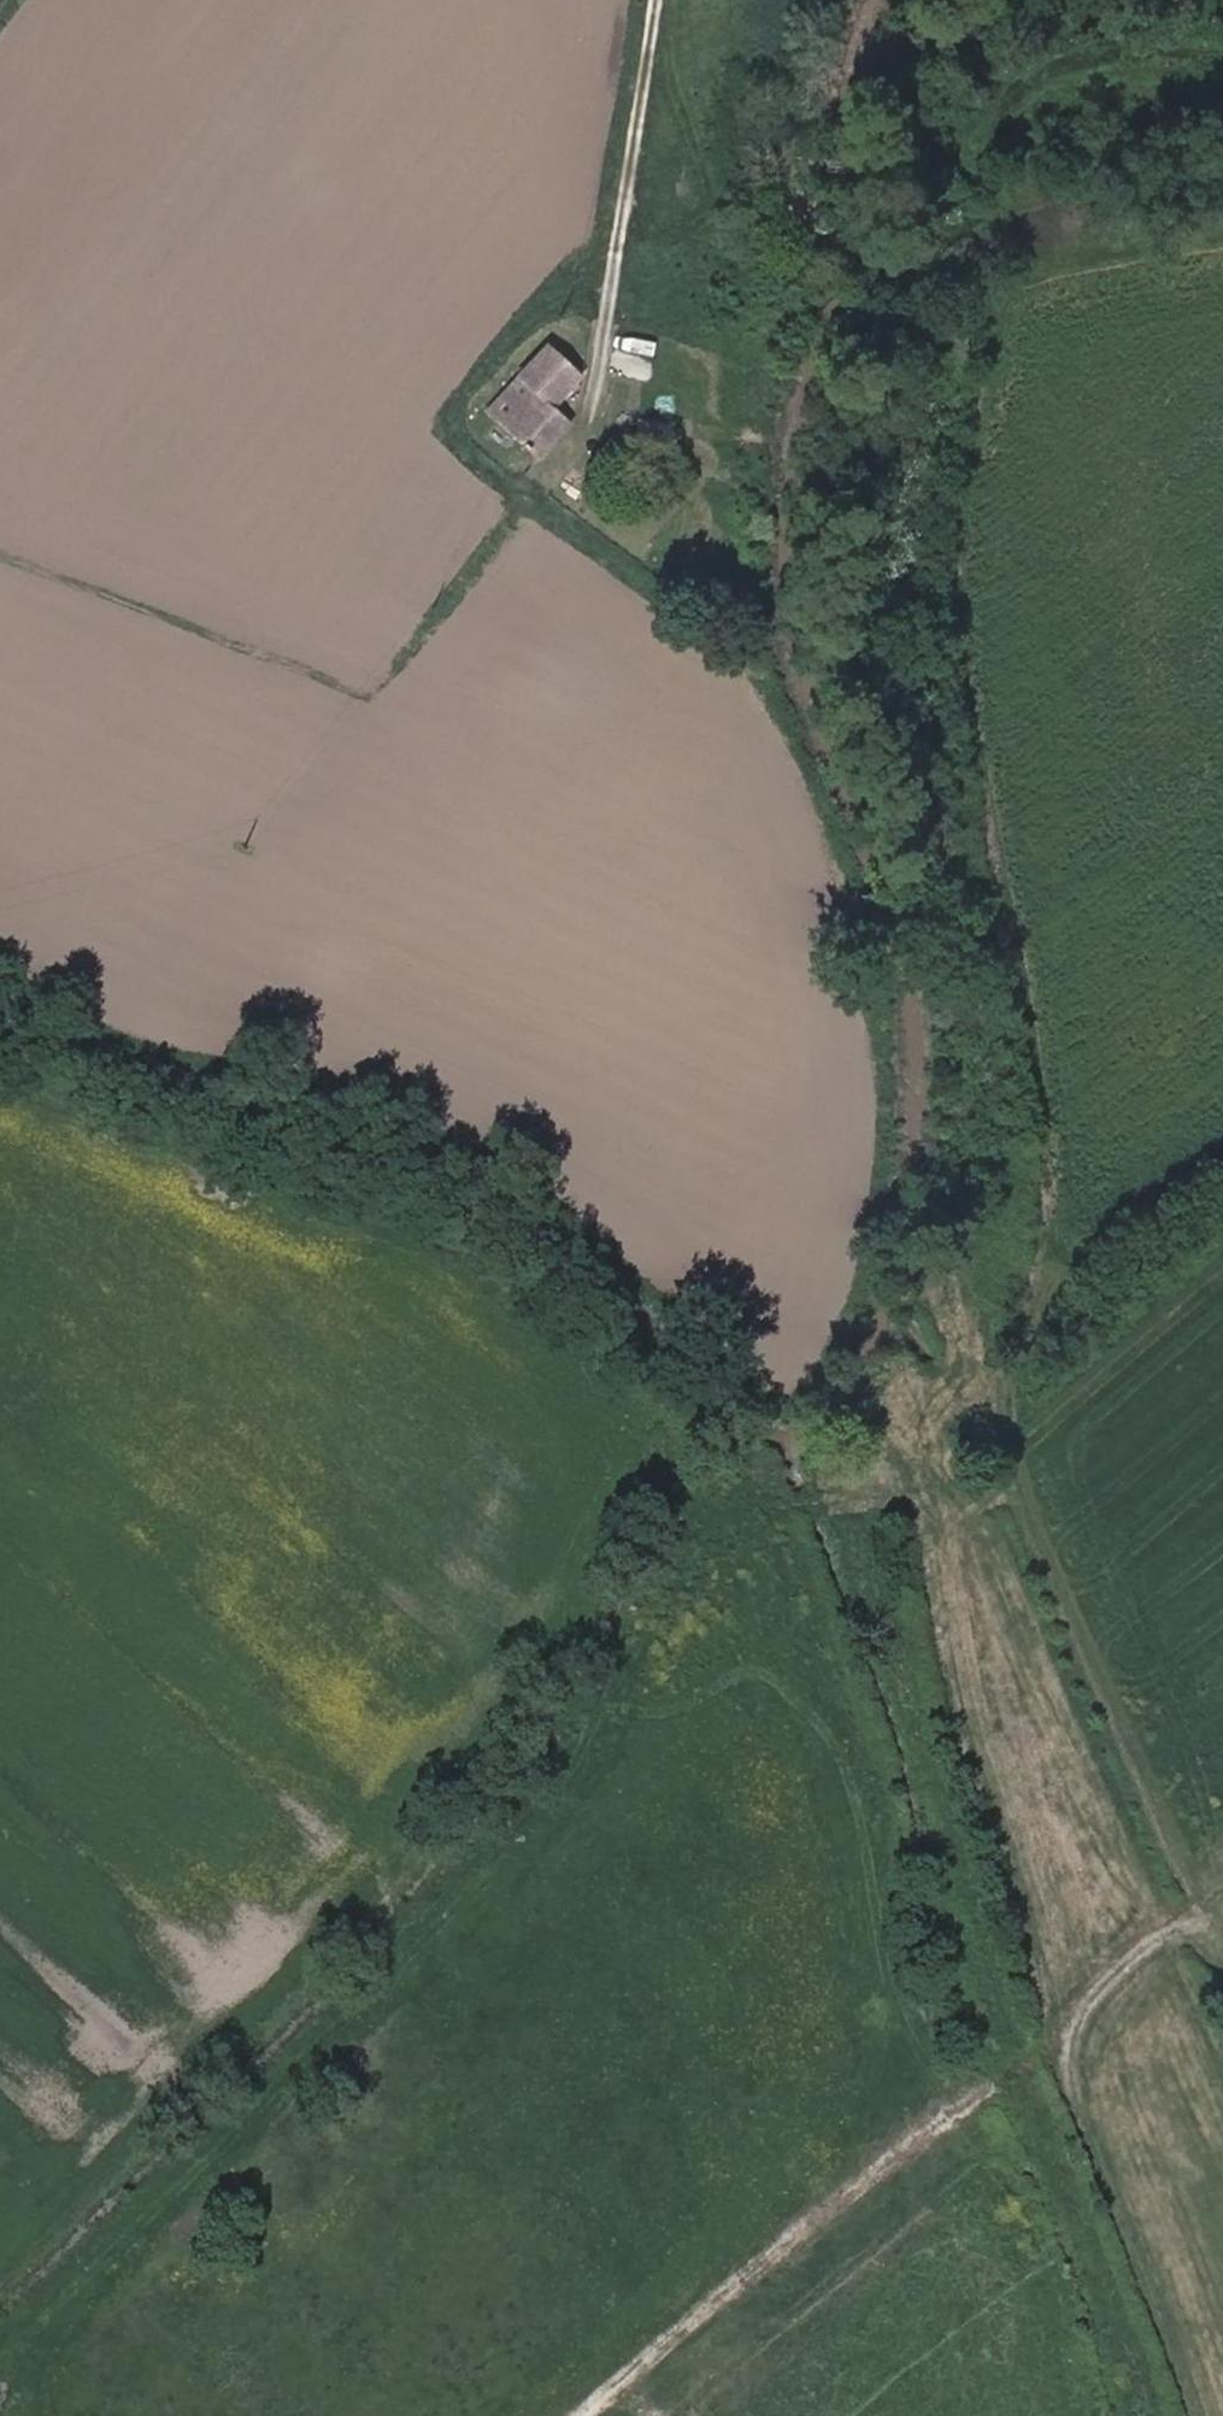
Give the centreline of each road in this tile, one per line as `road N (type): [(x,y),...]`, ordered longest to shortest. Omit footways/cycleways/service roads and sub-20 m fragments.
road 1 (track): [(667,0),(601,425),(567,477),(549,481),(527,471)]

